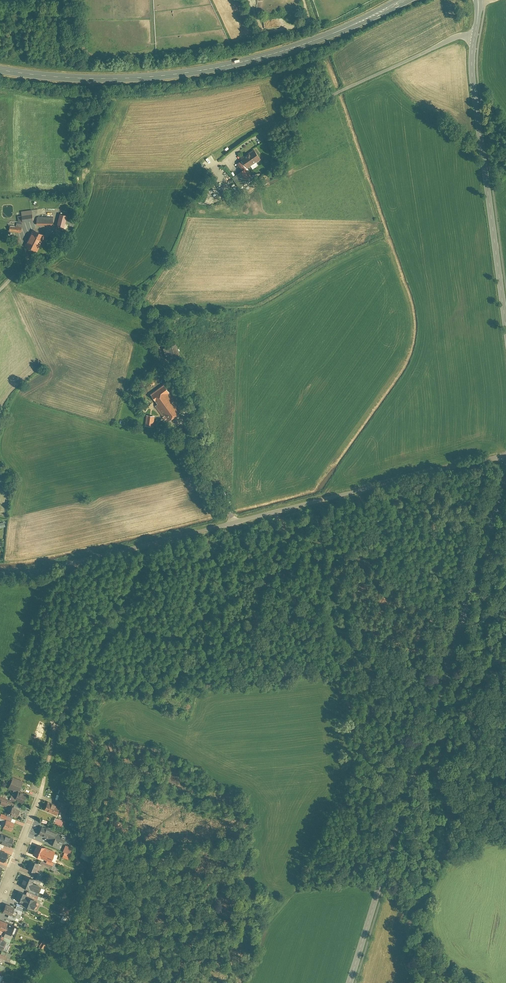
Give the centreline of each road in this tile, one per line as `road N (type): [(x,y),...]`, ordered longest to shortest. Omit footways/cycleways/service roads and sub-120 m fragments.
road 1 (tertiary): [(349,982),(505,478)]
road 2 (residential): [(0,572),(45,569),(505,455)]
road 3 (primary): [(0,70),(90,79),(242,63),(406,0)]
road 4 (track): [(37,260),(145,319),(183,400),(183,426),(235,522)]
road 5 (tertiary): [(505,333),(473,37)]
road 6 (residential): [(473,37),(368,78),(241,147)]
road 7 (track): [(70,562),(72,574),(58,589),(24,678),(52,727)]
road 8 (residential): [(52,727),(26,834),(0,893)]

